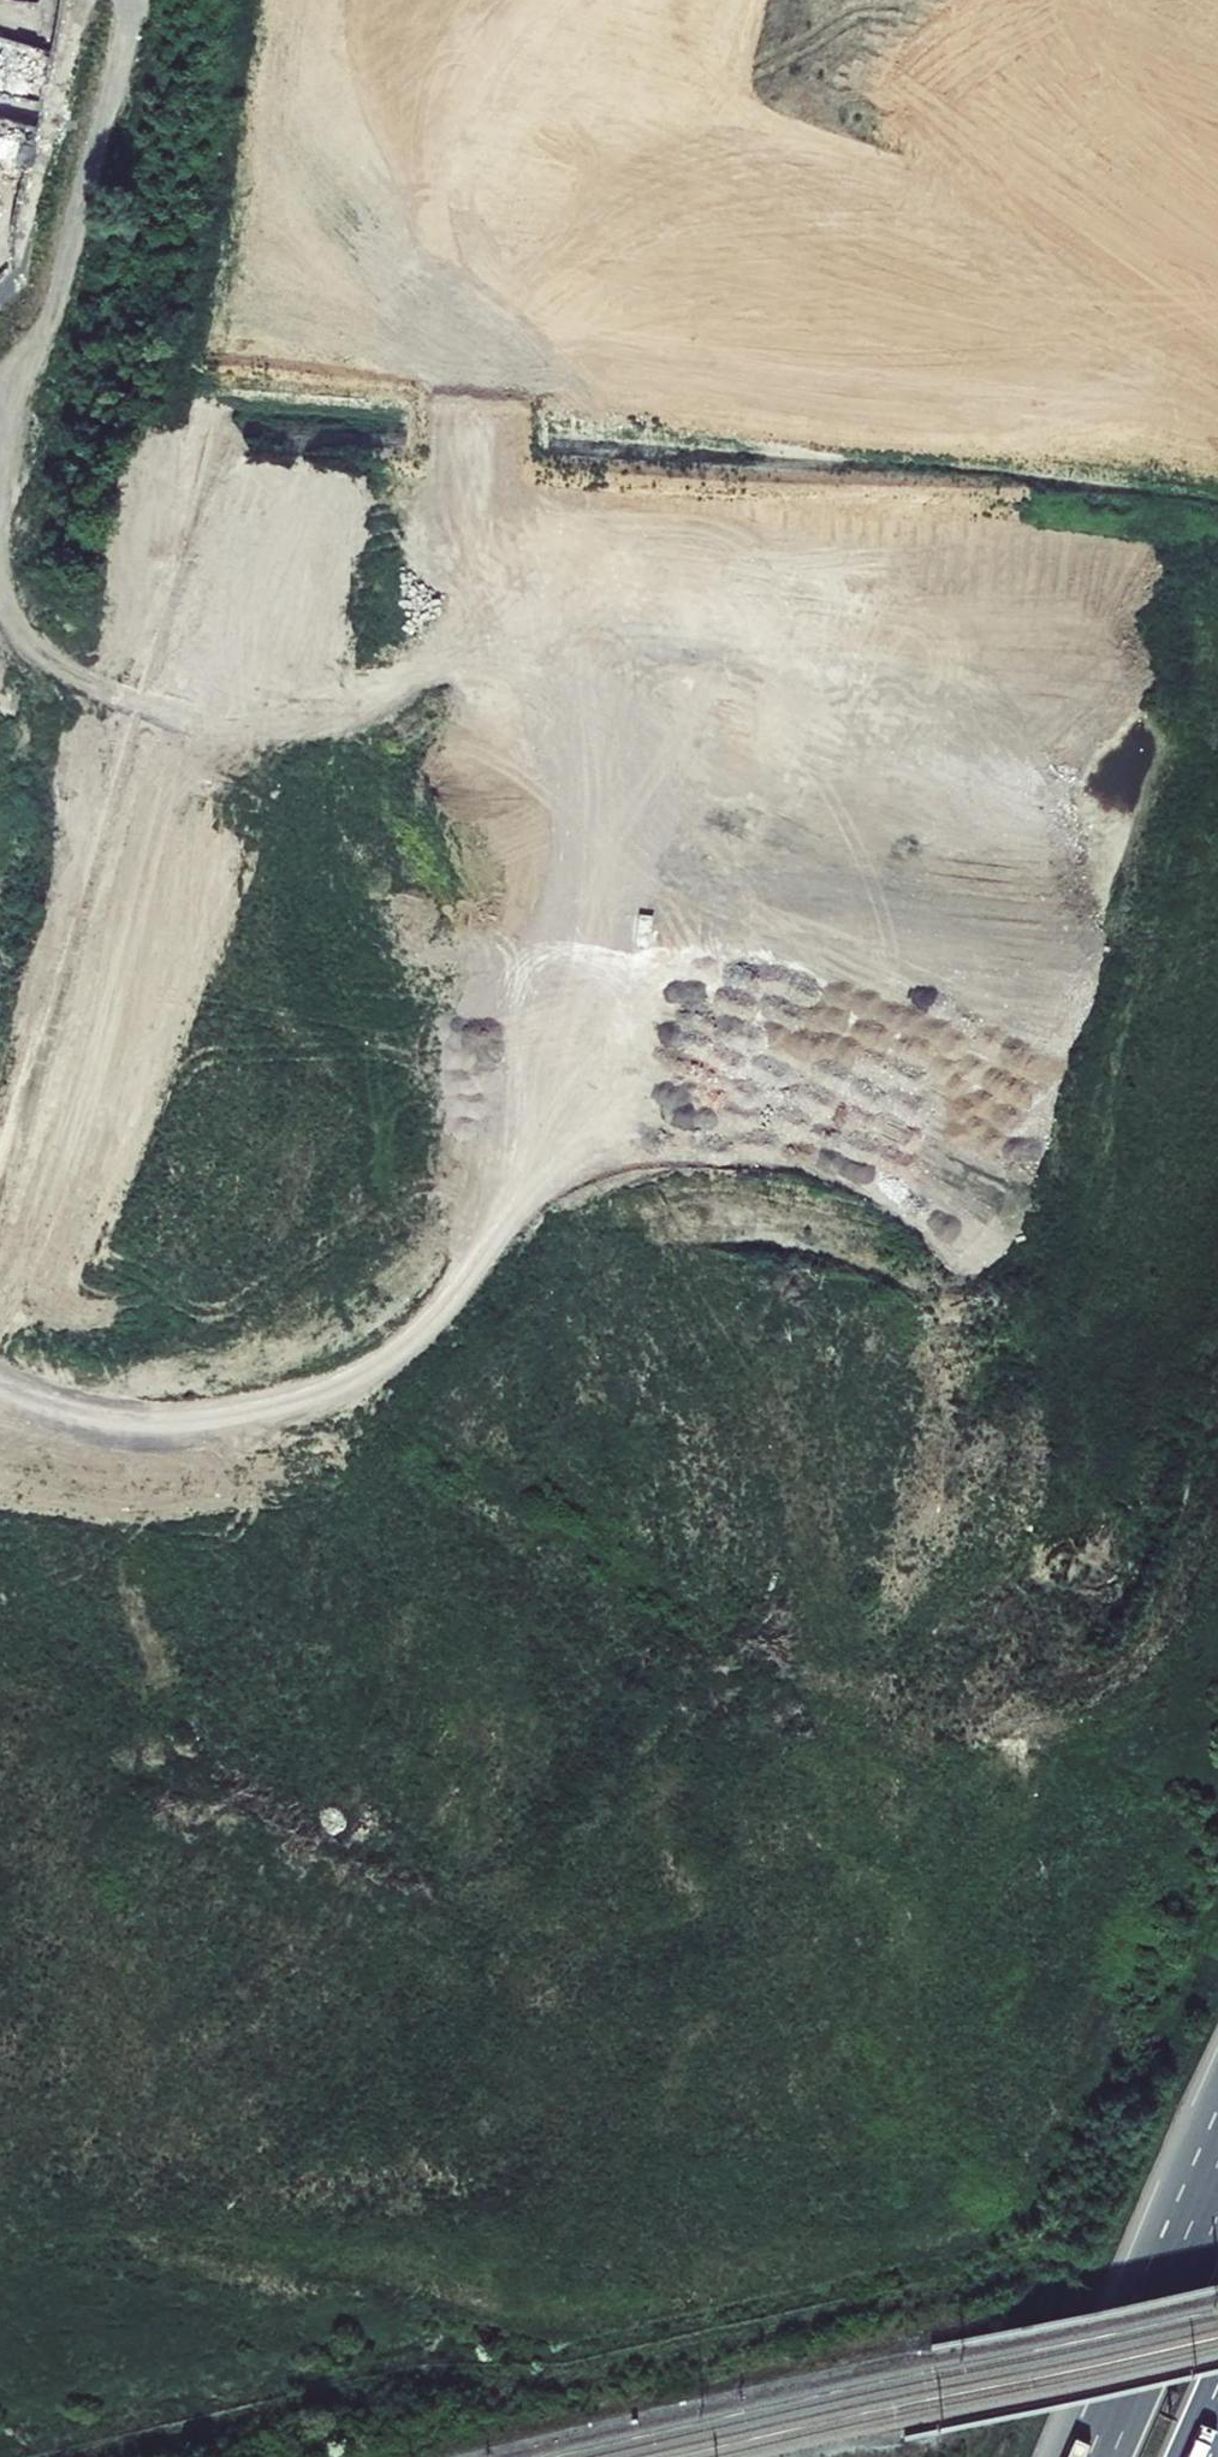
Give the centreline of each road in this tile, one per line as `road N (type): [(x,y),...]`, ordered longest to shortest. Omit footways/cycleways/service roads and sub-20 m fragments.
road 1 (track): [(641,568),(567,1080),(479,1244),(348,1370),(188,1423),(64,1407),(0,1378)]
road 2 (motorway): [(1217,2184),(1099,2456)]

